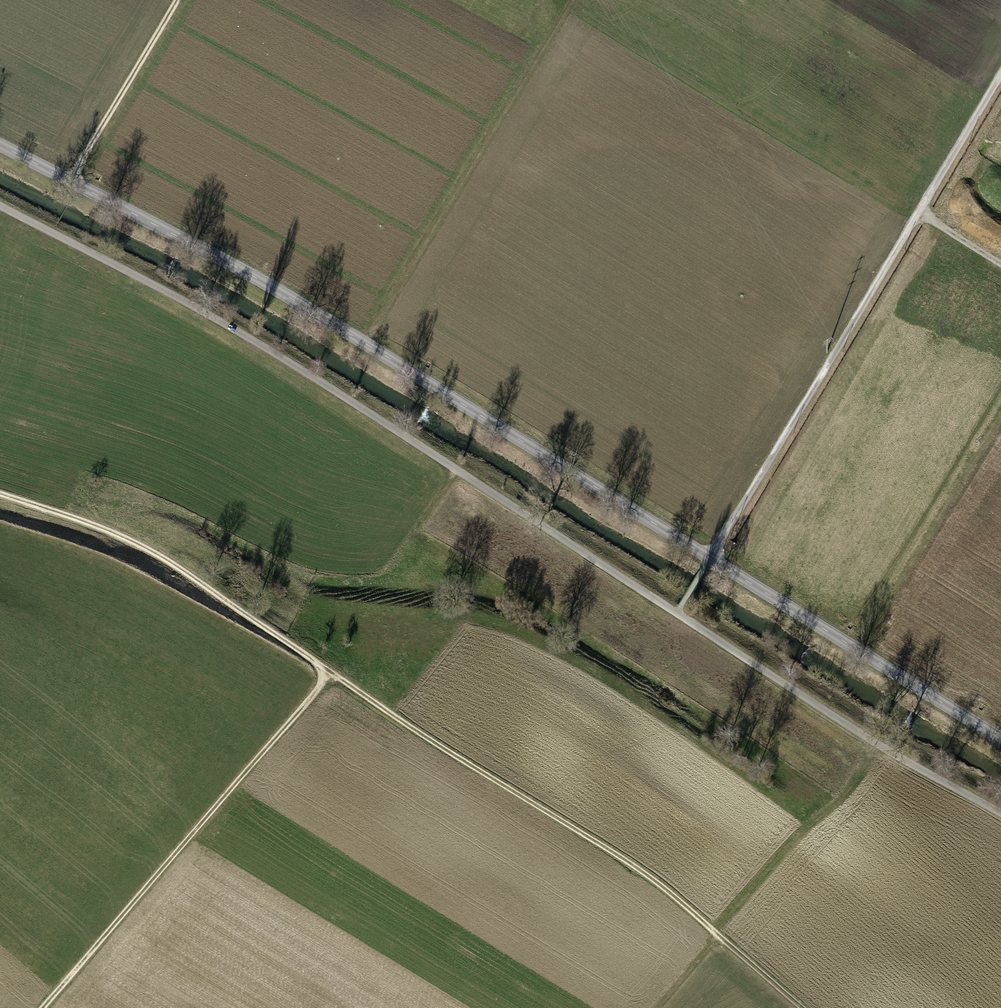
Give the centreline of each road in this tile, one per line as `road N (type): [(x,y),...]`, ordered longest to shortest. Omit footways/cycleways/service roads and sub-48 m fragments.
road 1 (track): [(0,205),(203,311),(1000,810)]
road 2 (track): [(0,493),(132,539),(178,566),(629,857),(716,933)]
road 3 (tertiary): [(710,553),(230,263),(0,144)]
road 4 (unclassified): [(710,553),(1000,75)]
road 5 (track): [(39,1007),(328,669)]
road 6 (track): [(364,343),(575,0)]
road 7 (track): [(654,1007),(880,738)]
road 8 (tertiary): [(1000,734),(710,553)]
road 9 (track): [(73,182),(182,0)]

